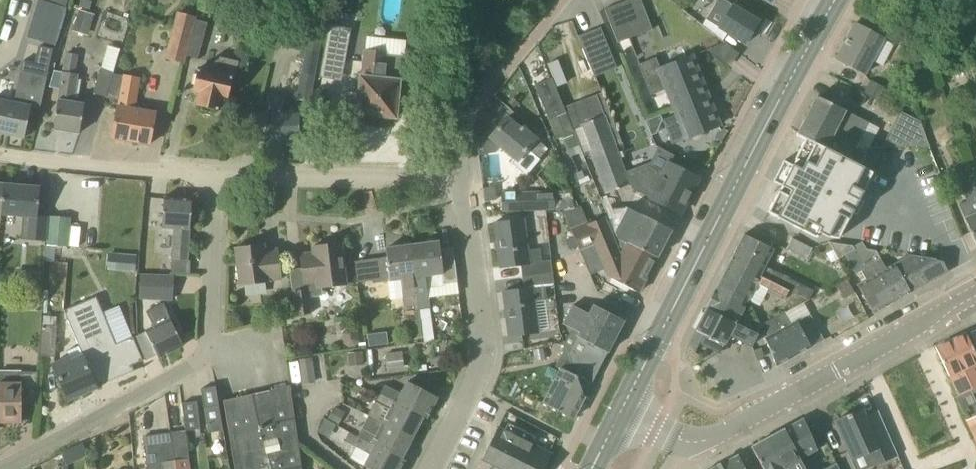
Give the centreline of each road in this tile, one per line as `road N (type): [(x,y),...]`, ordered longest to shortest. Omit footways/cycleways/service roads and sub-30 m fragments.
road 1 (secondary): [(620,415),(835,0)]
road 2 (residential): [(620,415),(688,445),(707,442),(975,296)]
road 3 (residential): [(430,468),(481,367),(467,183)]
road 4 (residential): [(467,183),(217,178)]
road 5 (residential): [(4,468),(211,356)]
road 6 (residential): [(217,178),(0,157)]
road 7 (residential): [(467,183),(467,116),(559,0)]
road 8 (residential): [(211,356),(217,178)]

